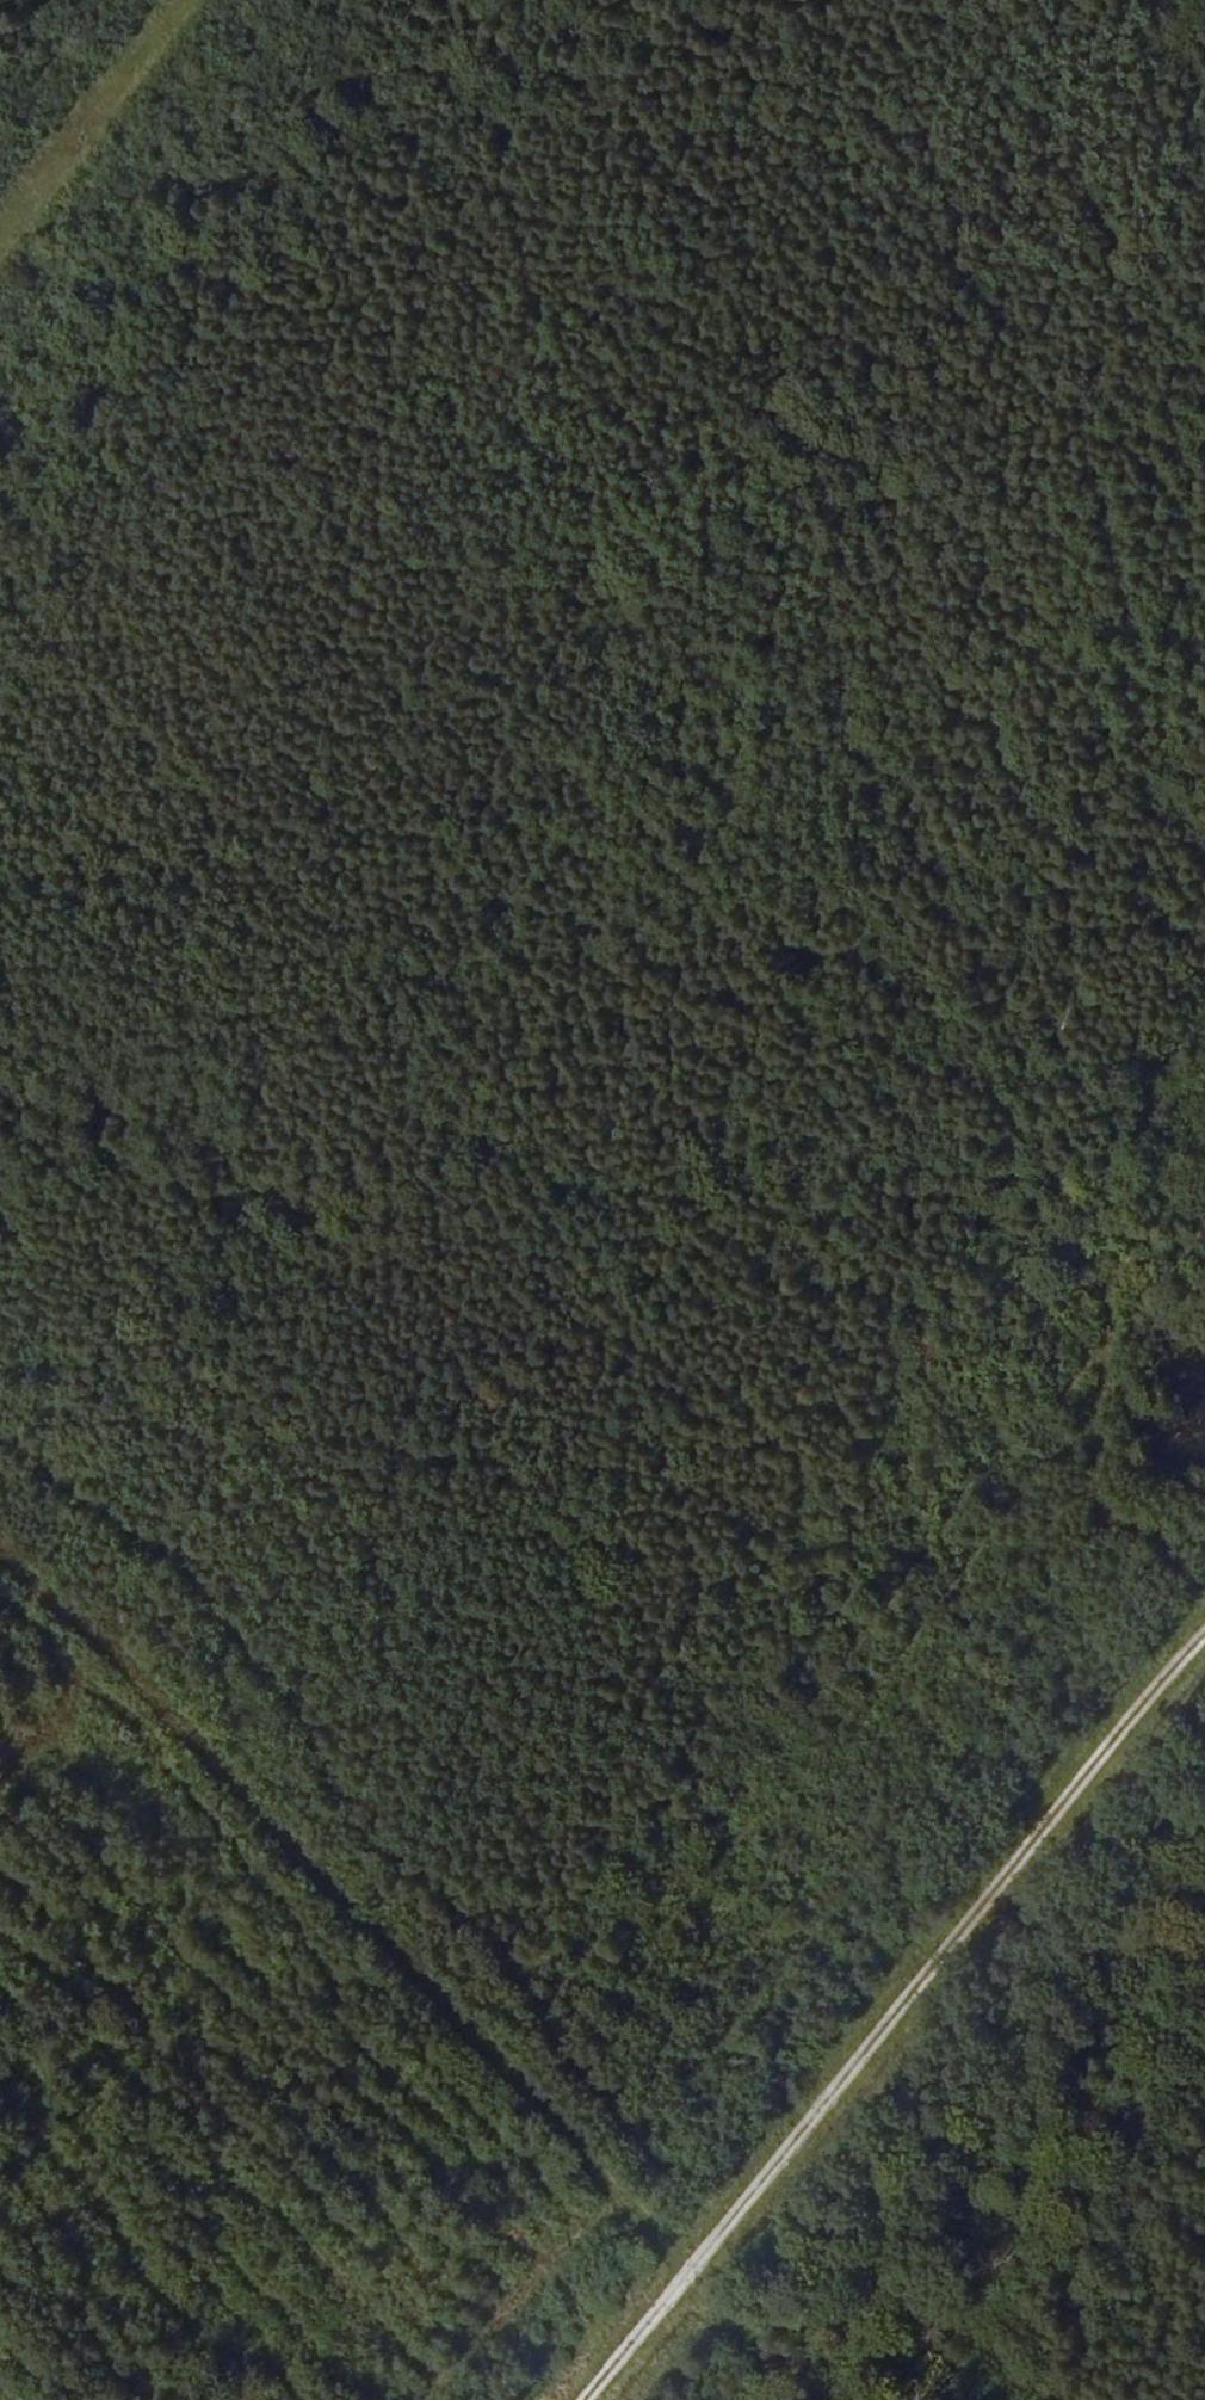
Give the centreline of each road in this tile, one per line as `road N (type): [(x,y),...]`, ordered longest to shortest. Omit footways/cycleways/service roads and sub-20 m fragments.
road 1 (track): [(598,2399),(951,1946),(1133,1724),(1204,1650)]
road 2 (track): [(0,272),(220,0)]

